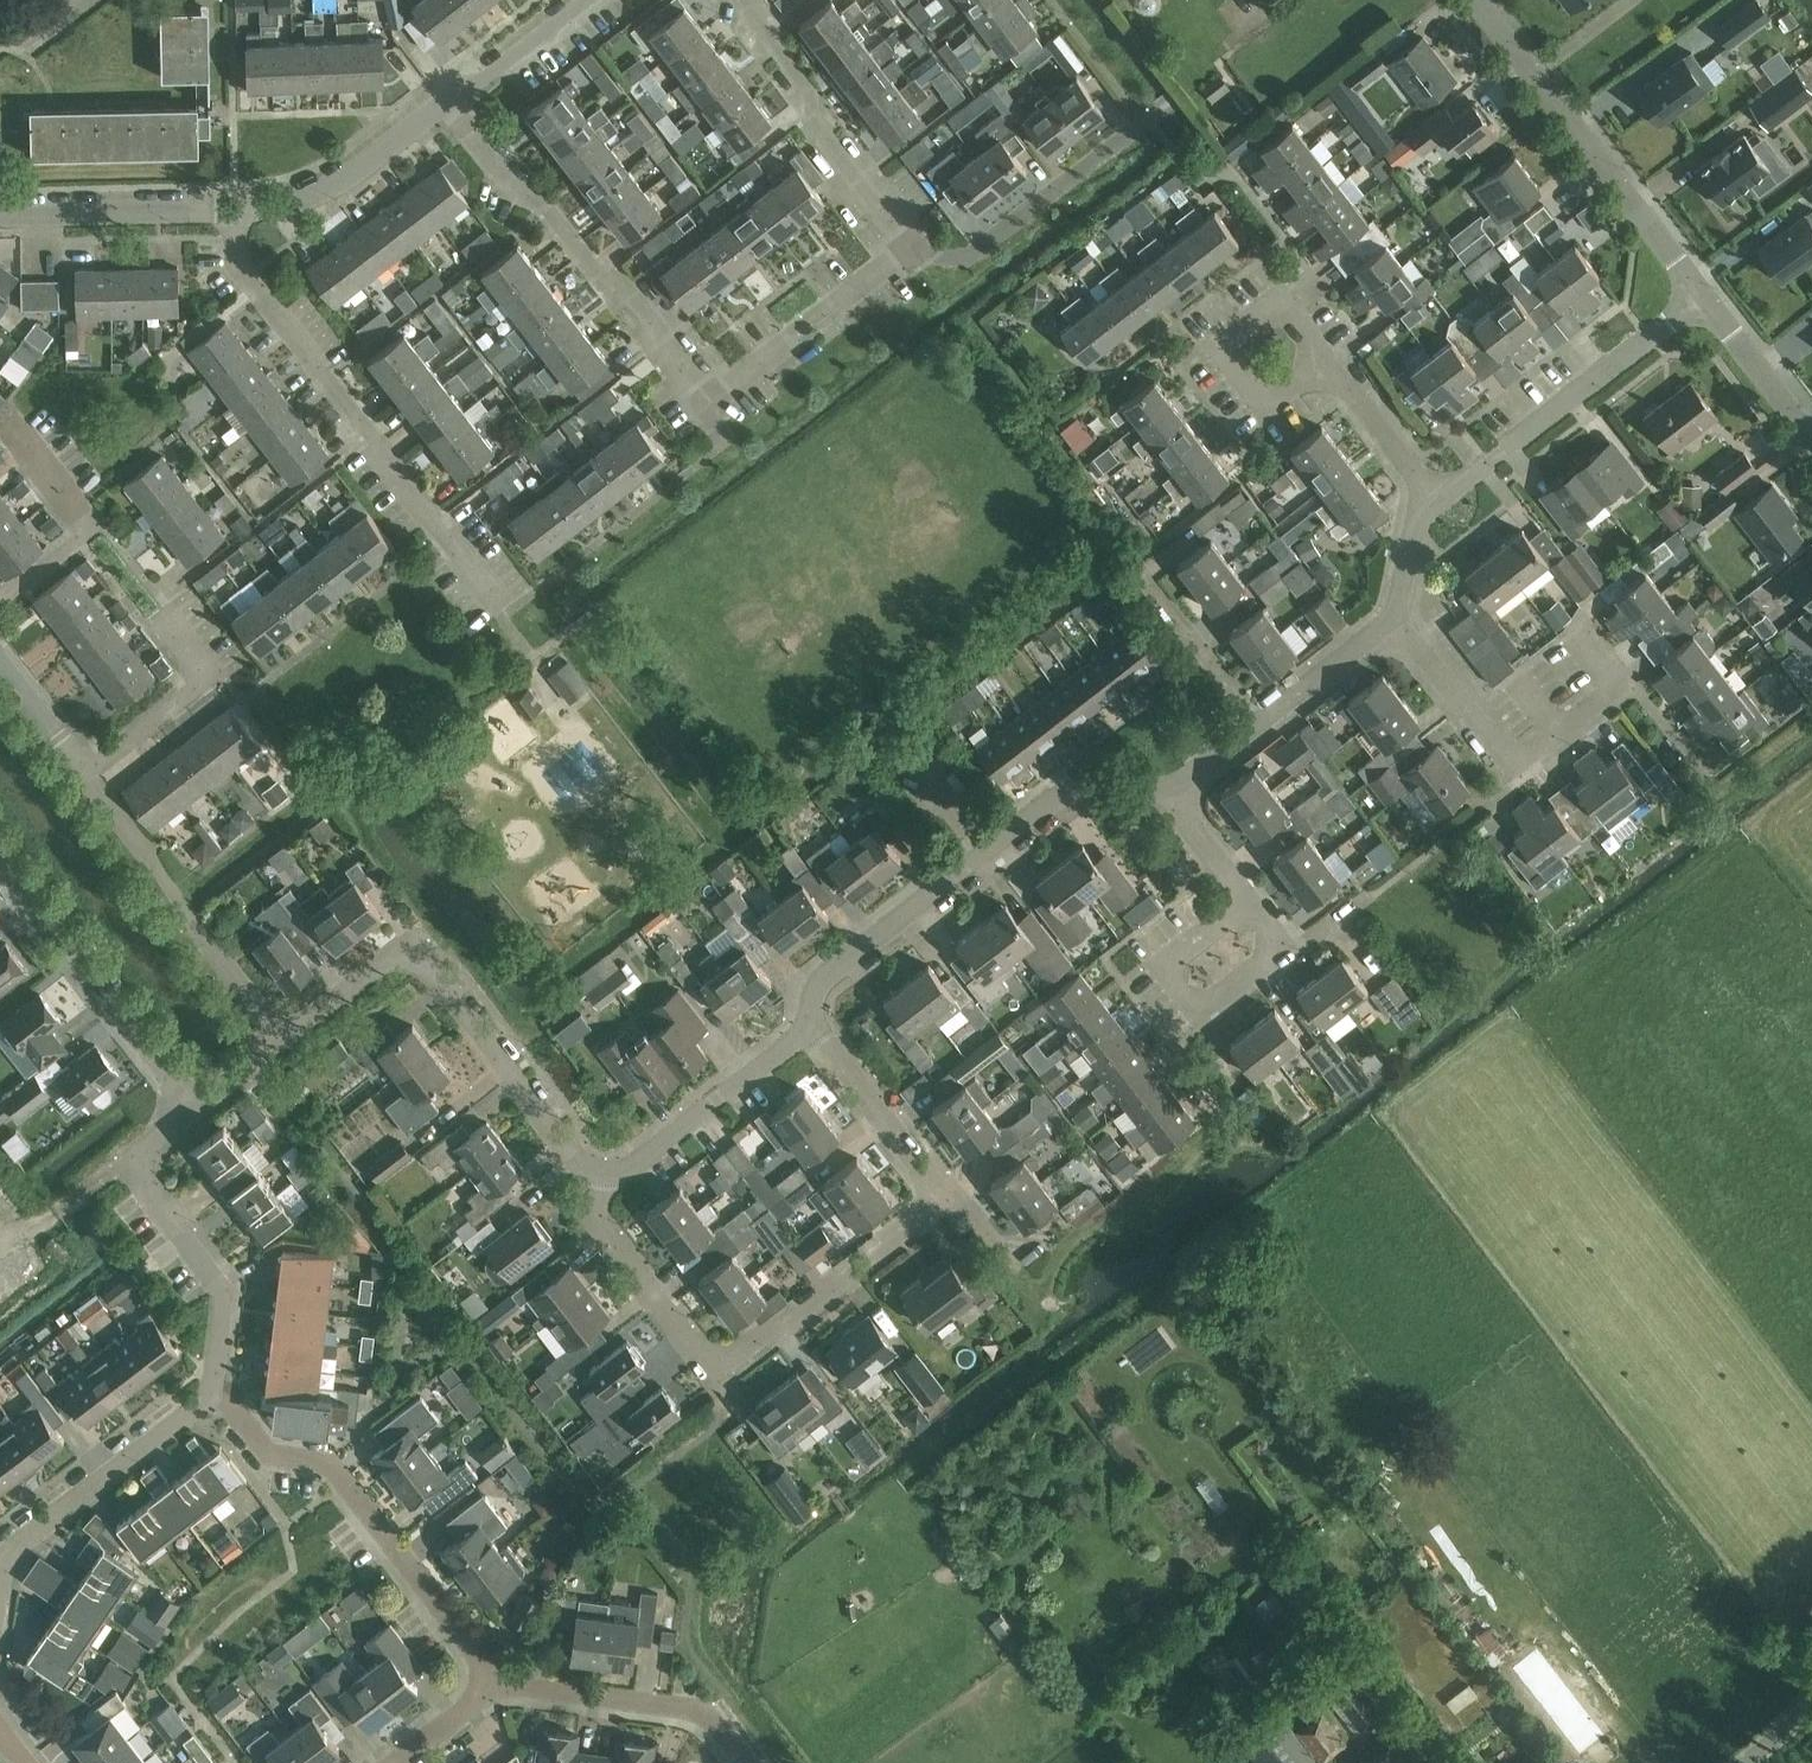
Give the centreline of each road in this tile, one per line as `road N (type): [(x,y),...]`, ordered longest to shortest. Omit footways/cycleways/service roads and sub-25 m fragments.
road 1 (residential): [(931,1198),(923,1216),(750,1349),(716,1359),(689,1345),(603,1231),(601,1189)]
road 2 (residential): [(283,1039),(410,946),(601,1189)]
road 3 (residential): [(493,1687),(325,1463),(269,1456),(215,1394)]
road 4 (residential): [(449,539),(239,264),(237,208)]
road 5 (residential): [(704,397),(617,285),(600,276),(539,199),(519,191),(450,104)]
road 6 (residential): [(1704,297),(1475,0)]
road 7 (residential): [(85,774),(283,1039)]
road 8 (residential): [(190,1109),(0,862)]
road 9 (residential): [(909,244),(808,113),(808,90),(745,12),(744,0)]
road 10 (residential): [(909,244),(970,256),(1148,119)]
road 11 (residential): [(1254,903),(1162,973),(1197,1017),(1288,948)]
road 12 (residential): [(0,1571),(3,1554),(215,1394)]
road 13 (residential): [(745,1762),(709,1717),(493,1687)]
road 14 (residential): [(215,1394),(222,1293),(123,1162)]
road 15 (residential): [(601,1189),(809,1029)]
road 16 (residential): [(0,597),(89,528),(0,411)]
road 17 (residential): [(809,1029),(814,992),(828,973),(985,852)]
road 18 (residential): [(1499,453),(1704,297)]
road 19 (residential): [(704,397),(909,244)]
road 20 (residential): [(1560,732),(1516,767),(1394,616)]
road 21 (residential): [(237,208),(279,207),(330,190),(450,104)]
road 22 (residential): [(85,774),(212,679),(159,619)]
road 23 (residential): [(0,212),(237,208)]
road 24 (residential): [(1436,501),(1305,332)]
road 25 (residential): [(809,1029),(876,1102),(931,1198)]
road 26 (residential): [(985,852),(1062,793),(1171,792)]
road 27 (residential): [(1259,722),(1135,566)]
road 28 (unclassified): [(1811,437),(1704,297)]
road 29 (residential): [(1298,377),(1256,383),(1239,365),(1238,341),(1266,315),(1291,319),(1305,332)]
road 30 (residential): [(1259,722),(1394,616)]
road 31 (residential): [(450,104),(581,0)]
road 32 (residential): [(0,1254),(123,1162)]
road 33 (residential): [(1572,626),(1618,687),(1560,732)]
road 34 (residential): [(0,664),(85,774)]
road 35 (residential): [(1254,903),(1171,792)]
road 36 (residential): [(905,750),(985,852)]
road 37 (residential): [(1394,616),(1419,514),(1436,501)]
road 38 (residential): [(396,1762),(493,1687)]

